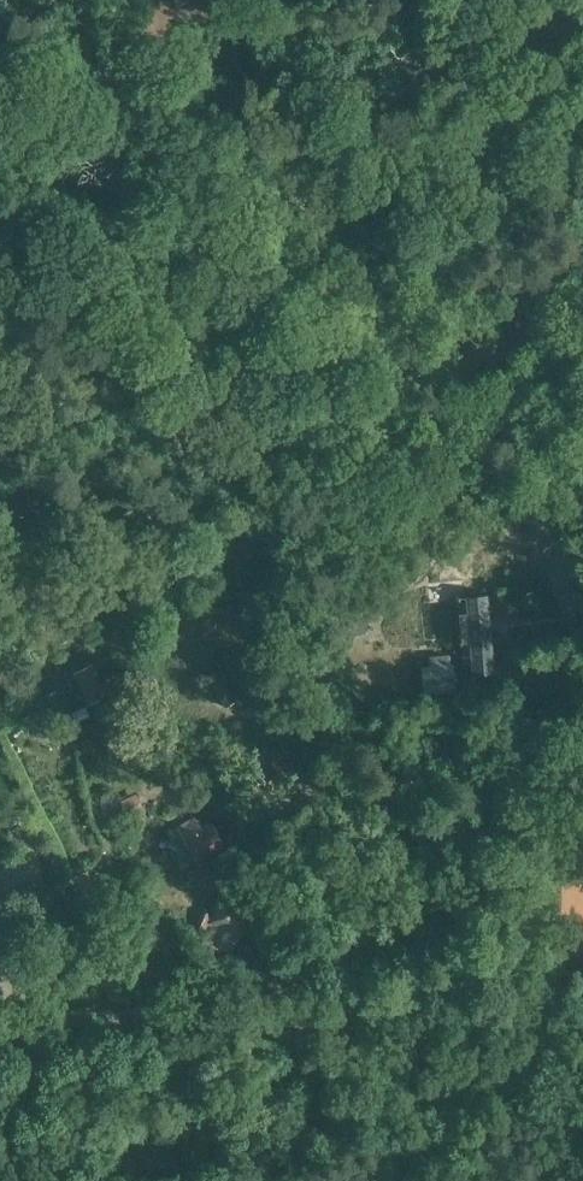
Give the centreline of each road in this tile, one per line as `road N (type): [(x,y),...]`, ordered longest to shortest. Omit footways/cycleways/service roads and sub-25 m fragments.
road 1 (track): [(582,1016),(314,1013),(0,1023)]
road 2 (track): [(582,746),(467,784)]

